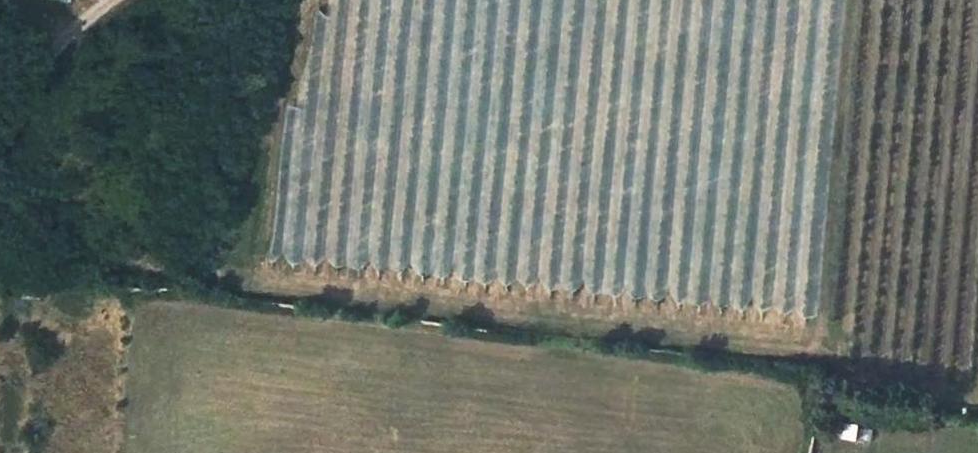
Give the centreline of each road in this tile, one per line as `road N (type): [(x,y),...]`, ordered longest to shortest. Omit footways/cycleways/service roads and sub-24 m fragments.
road 1 (track): [(134,0),(71,43),(0,137)]

